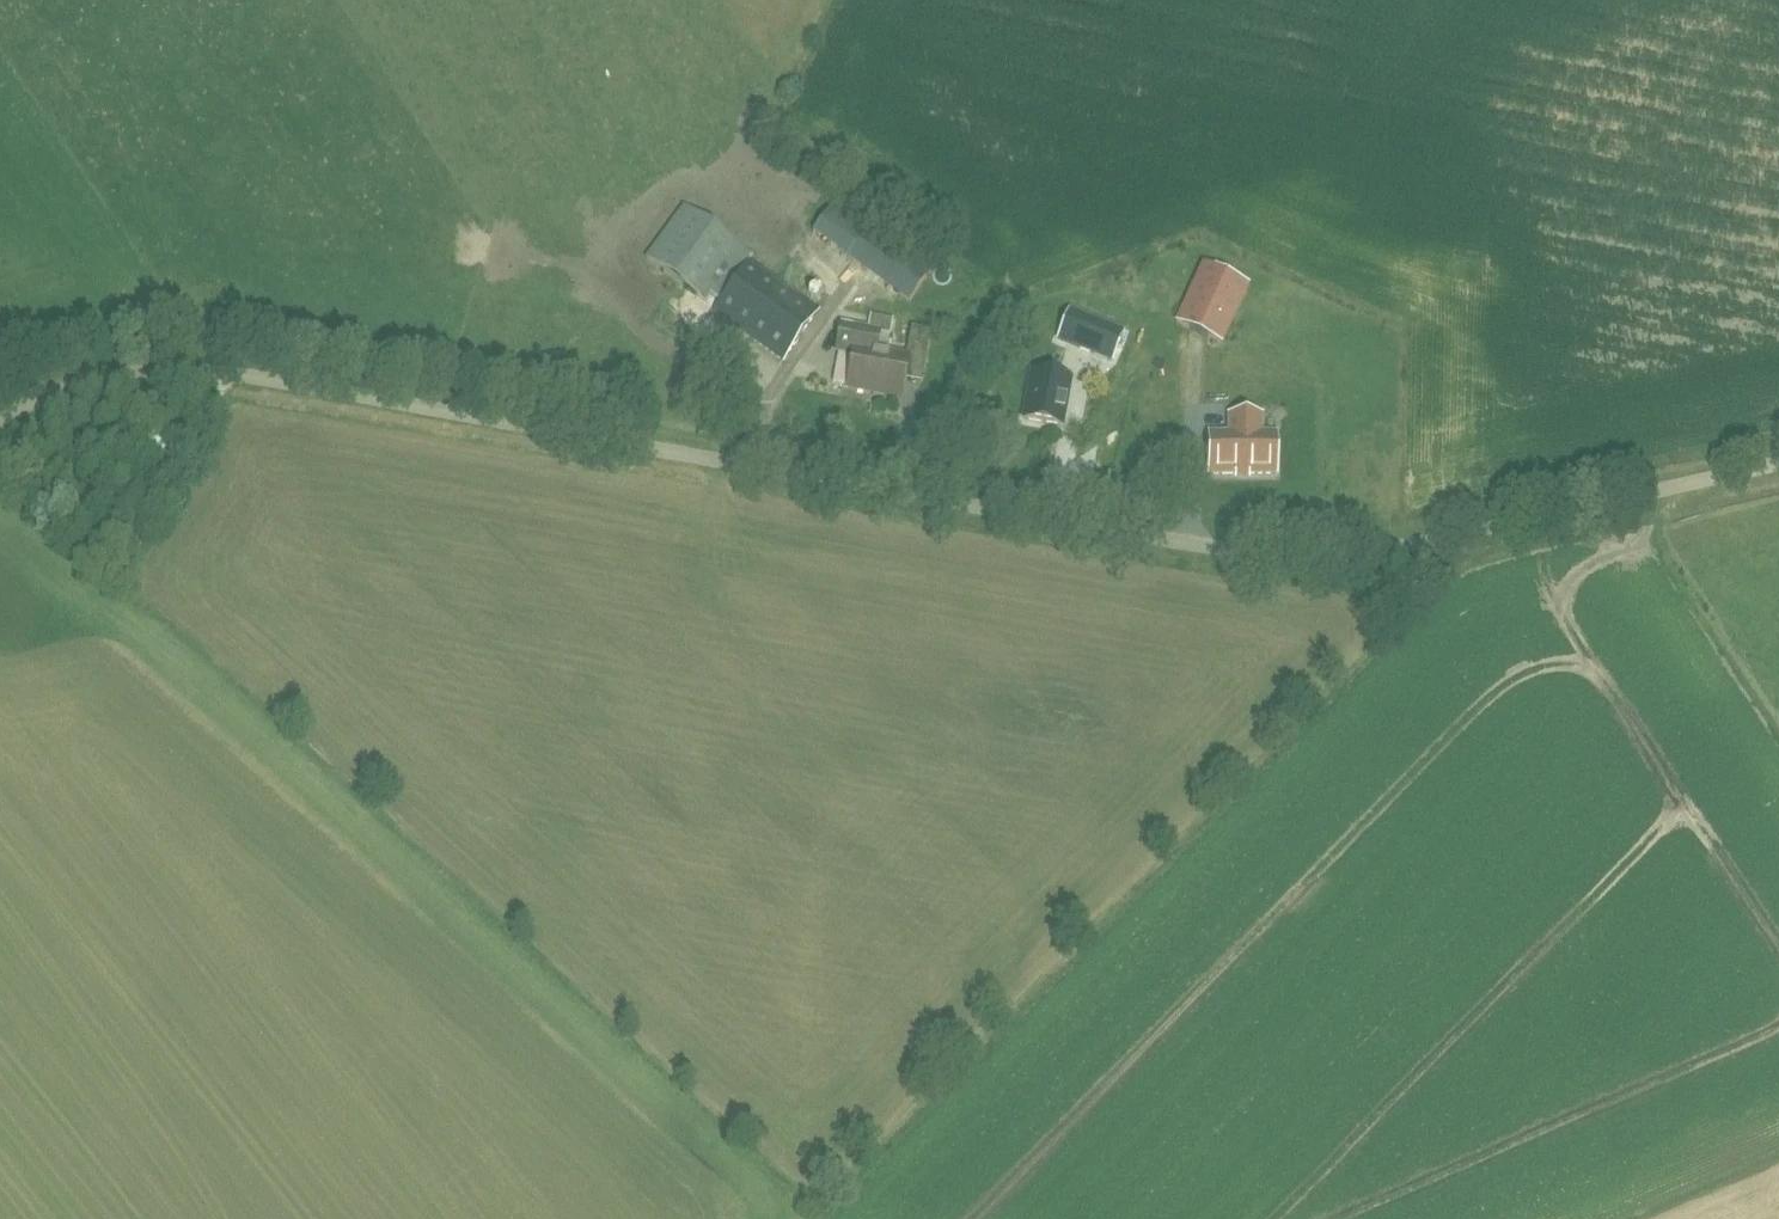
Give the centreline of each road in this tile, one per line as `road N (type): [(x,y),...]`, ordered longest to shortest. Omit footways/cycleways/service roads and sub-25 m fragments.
road 1 (unclassified): [(0,409),(33,390),(120,373),(270,380),(1322,559),(1461,540),(1778,468)]

